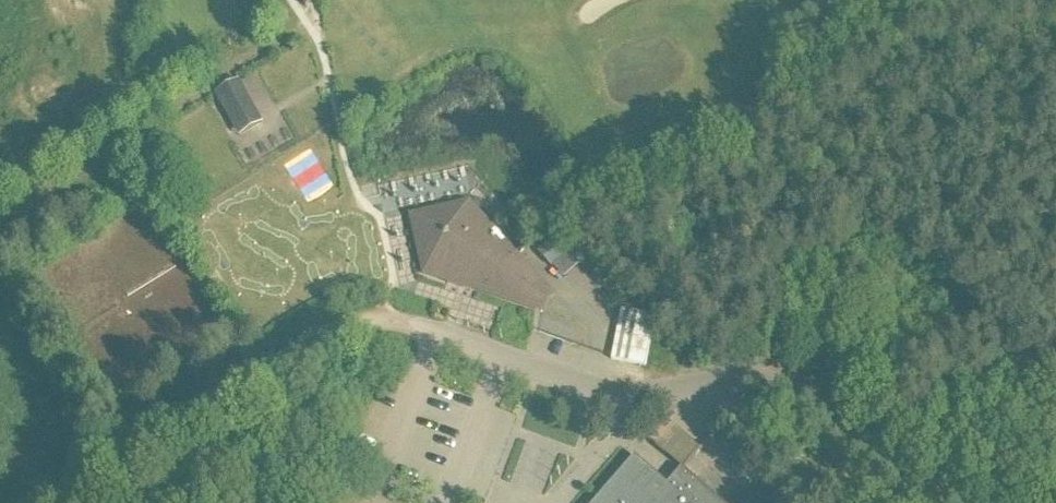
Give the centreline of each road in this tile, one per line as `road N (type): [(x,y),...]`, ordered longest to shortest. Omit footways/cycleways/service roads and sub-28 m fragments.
road 1 (residential): [(939,502),(867,461),(816,404),(786,384),(749,378),(615,396),(405,321)]
road 2 (track): [(405,321),(349,322),(47,502)]

